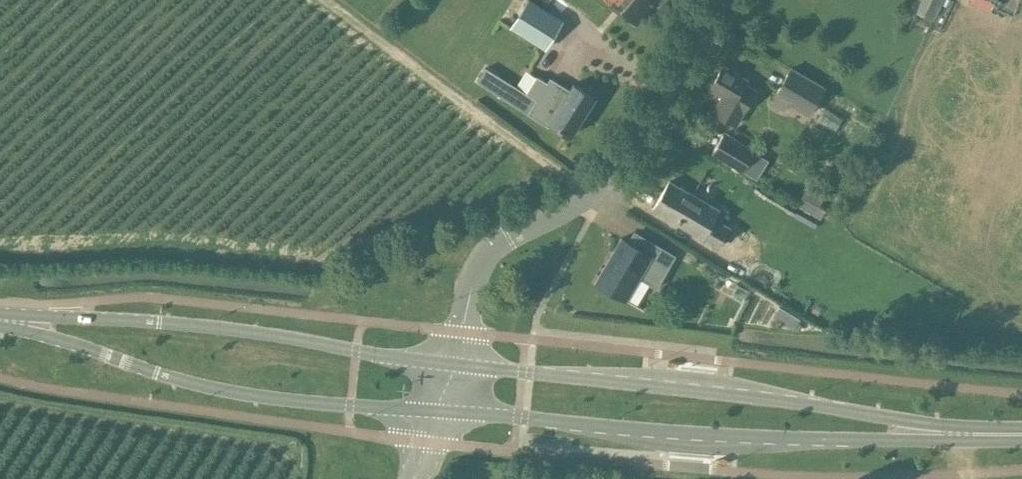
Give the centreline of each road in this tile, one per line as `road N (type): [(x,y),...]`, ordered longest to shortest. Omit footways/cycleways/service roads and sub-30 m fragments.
road 1 (tertiary): [(437,411),(753,436),(1021,441)]
road 2 (tertiary): [(1021,428),(918,422),(456,364)]
road 3 (tertiary): [(456,364),(160,323),(0,315)]
road 4 (tertiary): [(0,325),(228,391),(437,411)]
road 5 (residential): [(508,237),(610,174),(718,0)]
road 6 (unclassified): [(508,237),(475,272),(456,364)]

